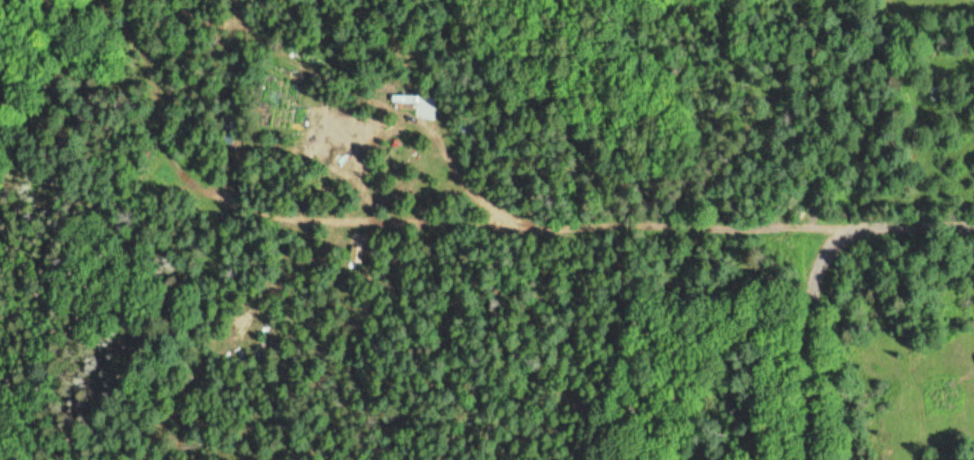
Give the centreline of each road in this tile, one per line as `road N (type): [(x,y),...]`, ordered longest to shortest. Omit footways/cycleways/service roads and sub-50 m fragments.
road 1 (residential): [(814,459),(817,291),(832,247),(860,232),(973,226)]

